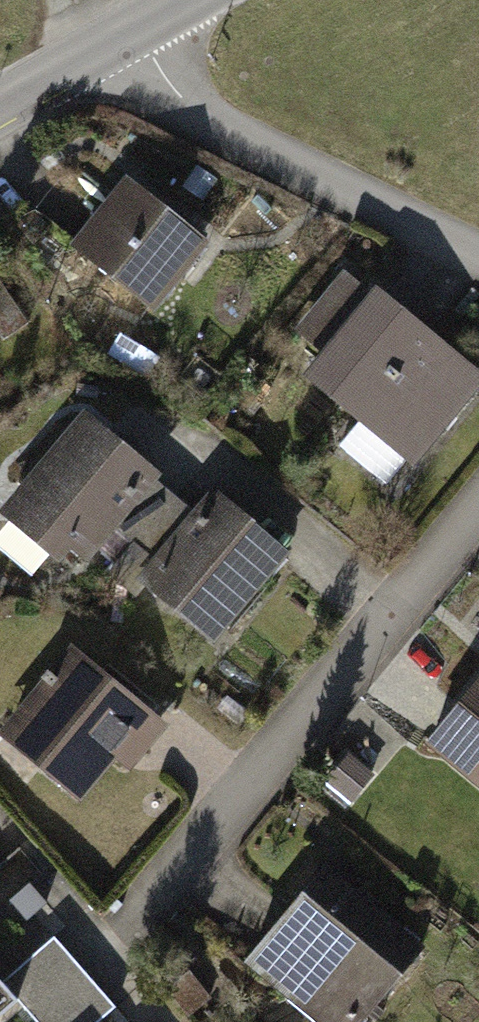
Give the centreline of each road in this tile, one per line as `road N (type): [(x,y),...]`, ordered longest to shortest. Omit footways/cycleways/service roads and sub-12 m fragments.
road 1 (residential): [(120,938),(478,503)]
road 2 (residential): [(134,28),(192,108),(478,255)]
road 3 (tertiary): [(0,105),(134,28)]

